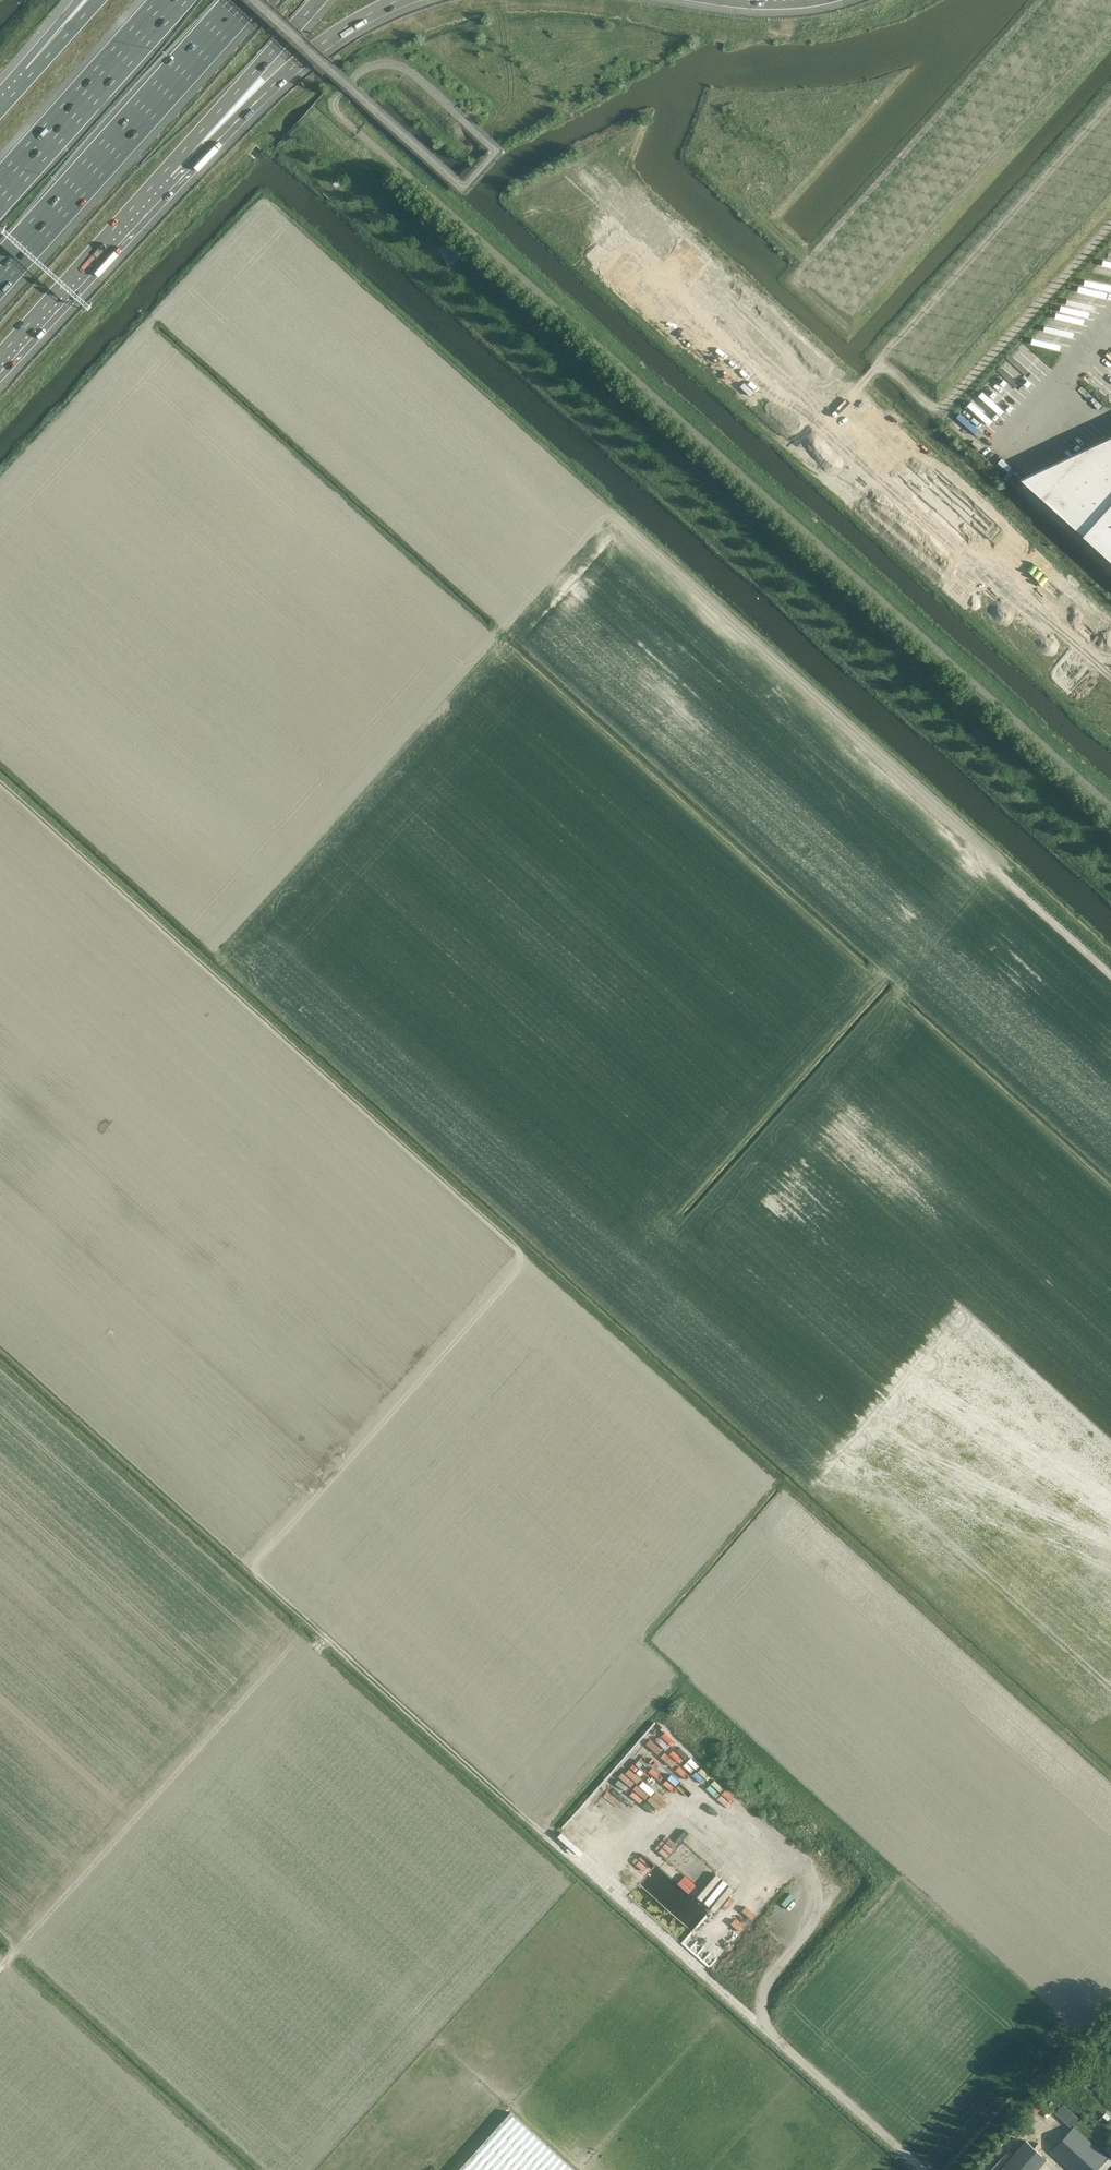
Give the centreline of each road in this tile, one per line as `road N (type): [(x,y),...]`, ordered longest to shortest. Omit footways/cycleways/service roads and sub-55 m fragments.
road 1 (motorway): [(0,276),(247,0)]
road 2 (motorway): [(165,171),(333,34),(397,0)]
road 3 (motorway): [(167,0),(0,187)]
road 4 (motorway): [(0,356),(165,171)]
road 5 (motorway): [(165,171),(318,0)]
road 6 (track): [(1110,974),(1012,886)]

